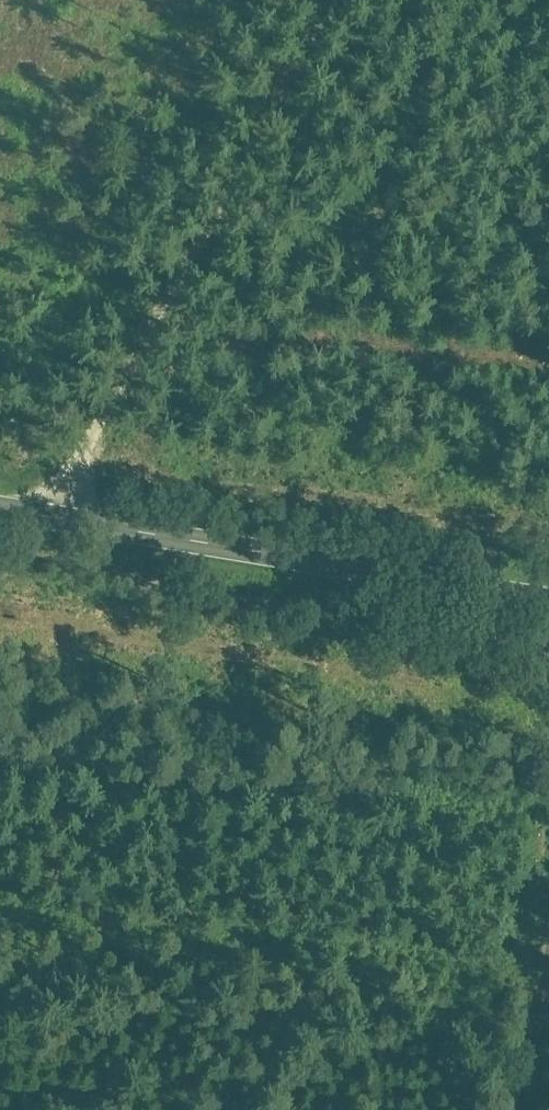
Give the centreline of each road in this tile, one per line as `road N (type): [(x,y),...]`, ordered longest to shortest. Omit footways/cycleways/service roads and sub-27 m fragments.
road 1 (track): [(58,524),(111,372),(317,0)]
road 2 (secondary): [(548,607),(0,514)]
road 3 (track): [(521,1109),(548,959)]

